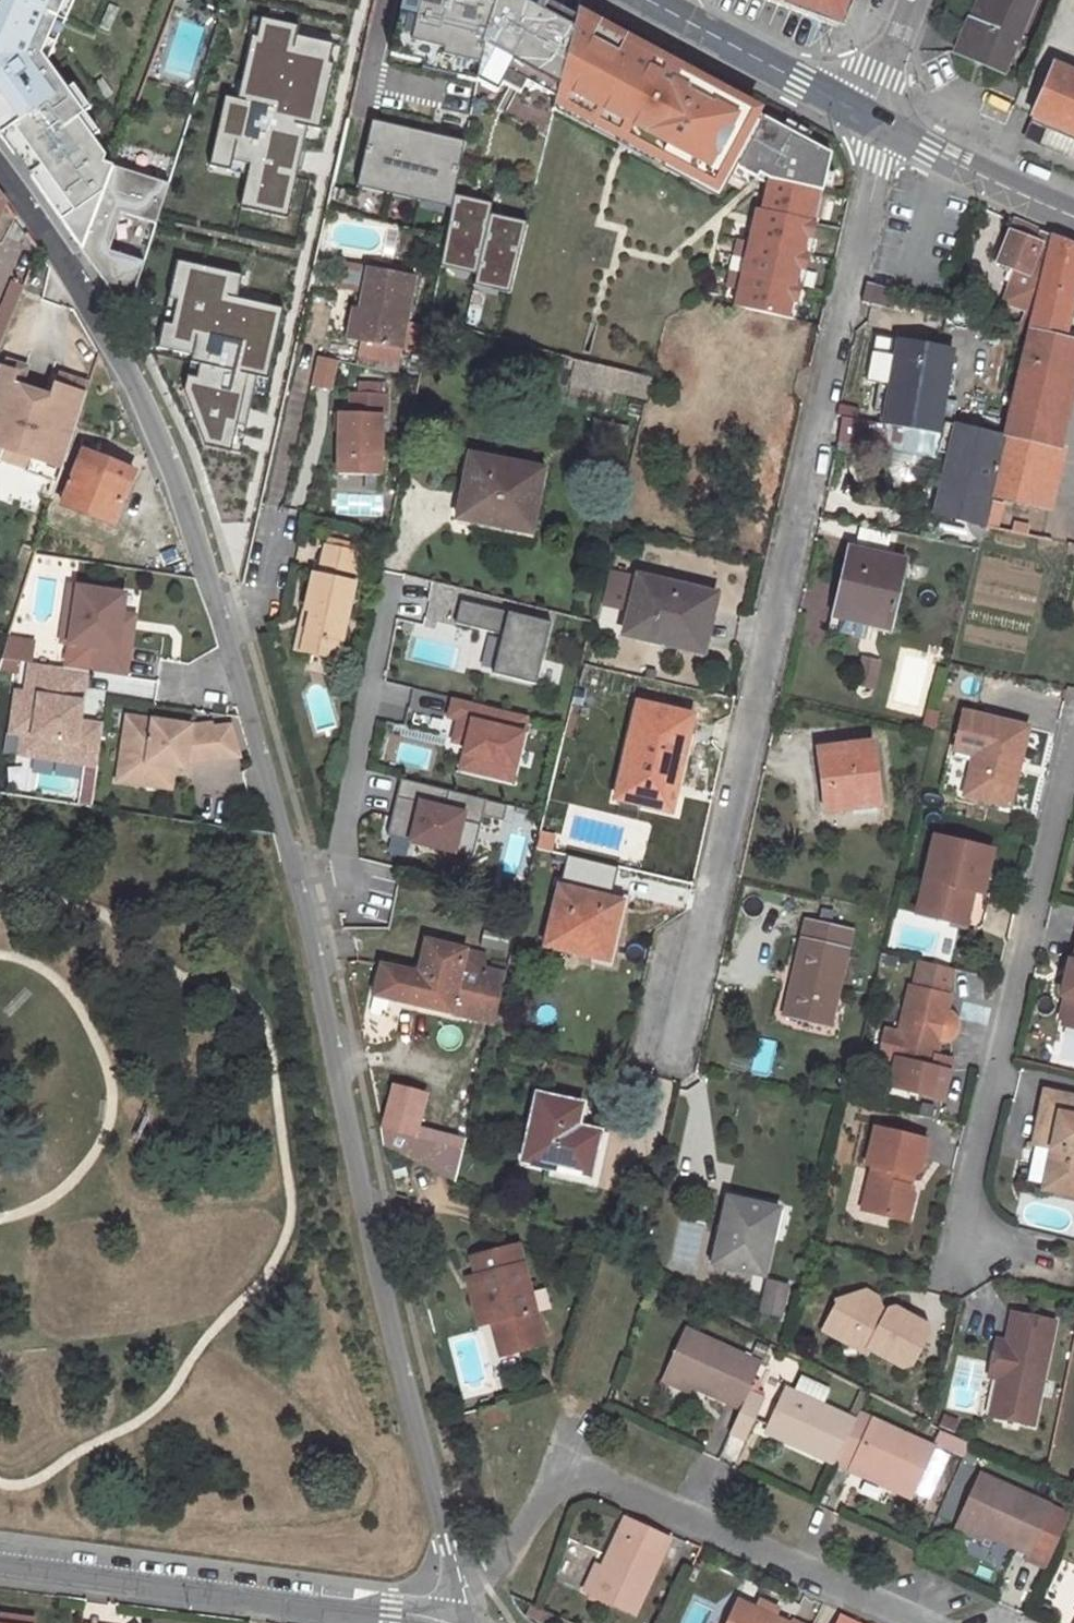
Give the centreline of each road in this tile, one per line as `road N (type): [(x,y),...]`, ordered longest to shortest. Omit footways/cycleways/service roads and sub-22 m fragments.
road 1 (residential): [(0,170),(48,234),(123,368),(190,516),(293,862),(382,1285),(464,1605)]
road 2 (residential): [(671,1072),(881,149),(877,121)]
road 3 (residential): [(464,1605),(556,1487),(593,1479),(904,1622)]
road 4 (residential): [(977,1249),(963,1207),(1073,735)]
road 5 (residential): [(0,1560),(401,1612),(464,1605)]
road 6 (tertiary): [(648,0),(877,121)]
road 7 (tertiary): [(1073,216),(877,121)]
road 8 (residential): [(911,0),(873,98),(877,121)]

